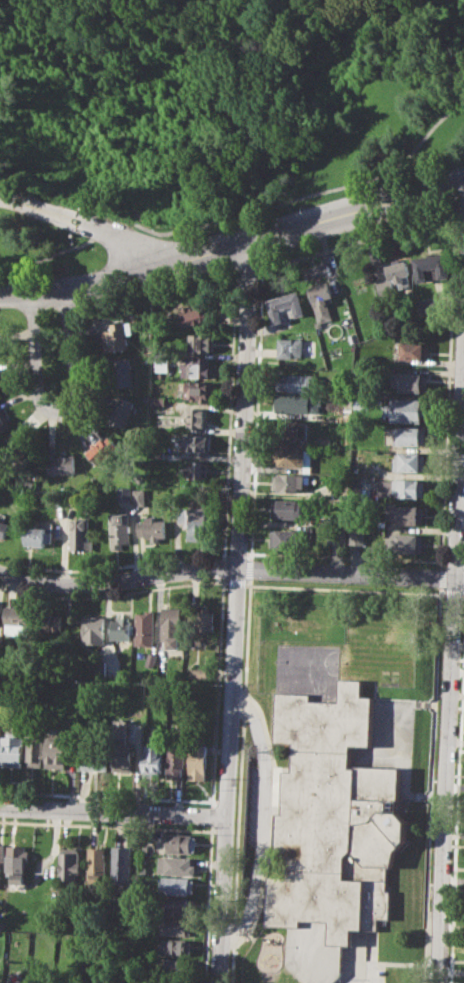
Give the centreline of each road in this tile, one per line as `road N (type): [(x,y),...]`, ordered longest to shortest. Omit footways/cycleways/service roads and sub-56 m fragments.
road 1 (residential): [(221,982),(248,269),(240,244)]
road 2 (residential): [(463,329),(437,982)]
road 3 (tertiary): [(0,292),(61,290),(163,268),(356,204),(463,178)]
road 4 (residential): [(0,573),(78,587),(237,568),(463,577)]
road 5 (residential): [(28,293),(39,398),(66,413),(76,388),(61,290)]
road 6 (residential): [(0,804),(228,812)]

